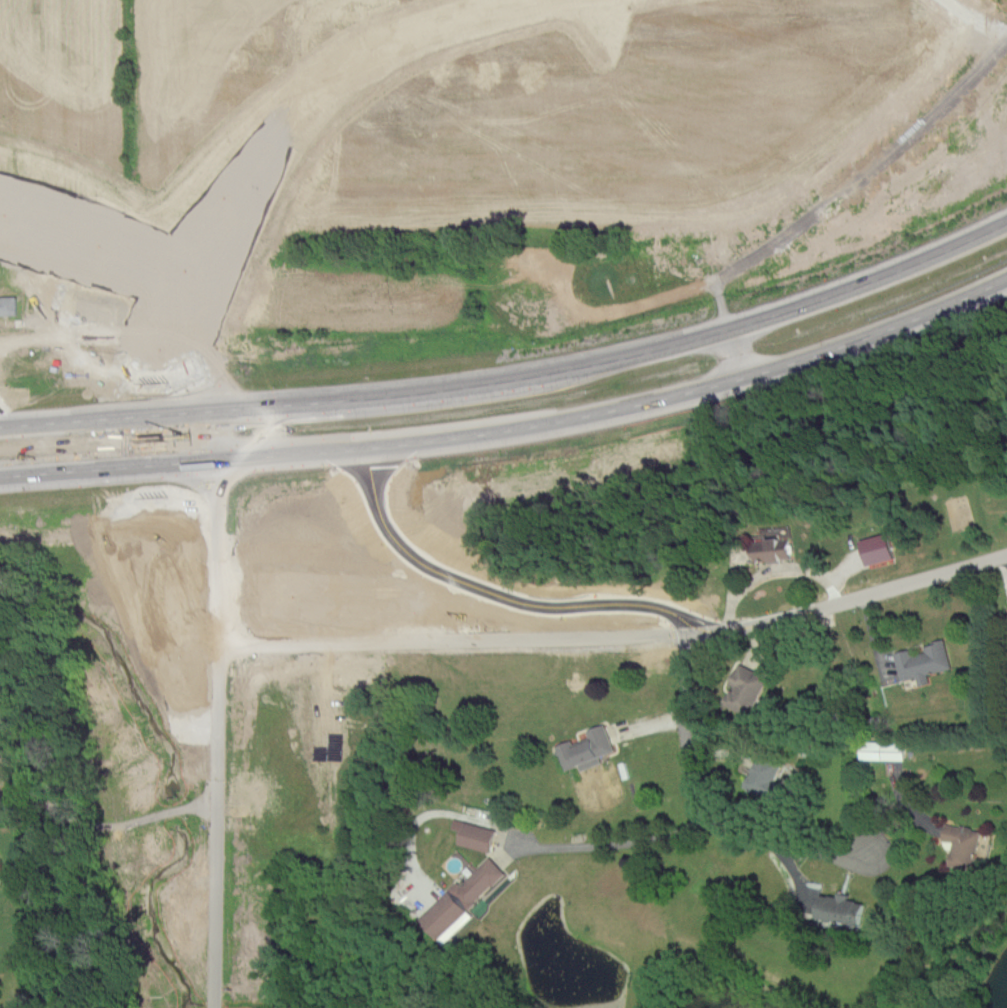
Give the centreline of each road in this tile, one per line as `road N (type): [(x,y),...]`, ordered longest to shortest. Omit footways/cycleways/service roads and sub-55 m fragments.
road 1 (motorway): [(1006,222),(770,316),(578,366),(382,396),(0,426)]
road 2 (motorway): [(0,476),(521,428),(763,372),(1006,278)]
road 3 (residential): [(1006,553),(737,626),(607,637),(507,629),(332,598),(171,594)]
road 4 (tertiary): [(154,381),(194,249),(269,140),(331,87),(400,46),(549,0)]
road 5 (tertiary): [(212,1007),(204,798),(154,496)]
road 6 (residential): [(880,849),(855,852),(725,812),(697,762),(682,633)]
road 7 (residential): [(0,791),(102,823),(204,798)]
road 8 (residential): [(0,214),(182,275)]

